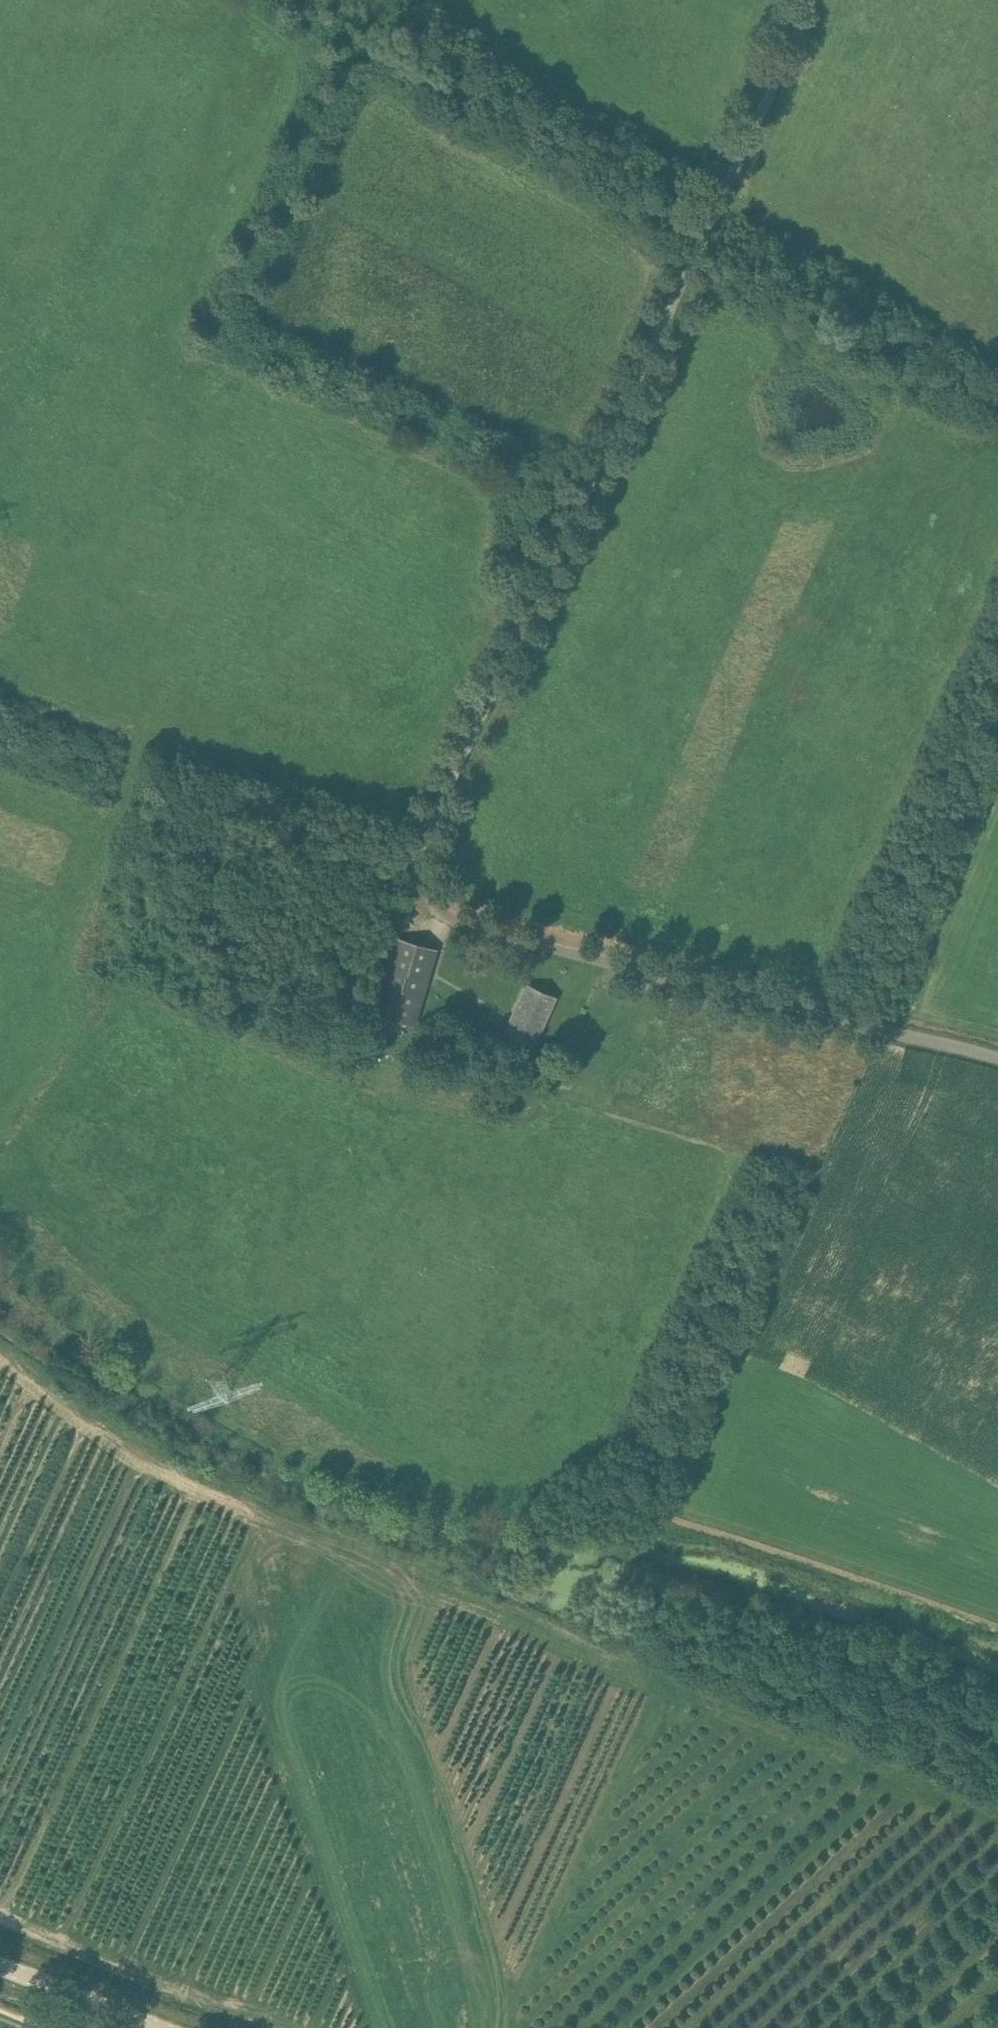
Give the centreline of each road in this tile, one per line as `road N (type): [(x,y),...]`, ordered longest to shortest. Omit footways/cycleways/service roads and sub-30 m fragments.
road 1 (unclassified): [(813,0),(424,826)]
road 2 (track): [(997,1055),(433,910),(408,866),(424,826)]
road 3 (unclassified): [(158,2027),(0,1966)]

